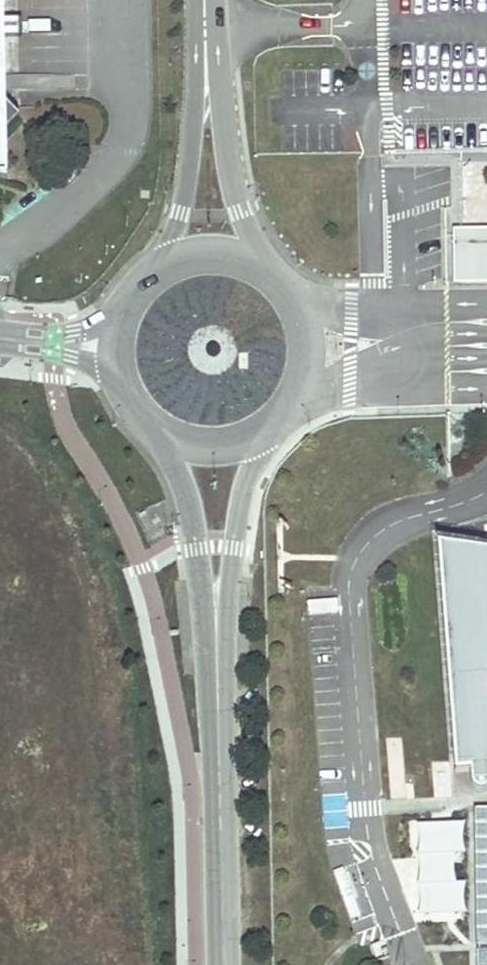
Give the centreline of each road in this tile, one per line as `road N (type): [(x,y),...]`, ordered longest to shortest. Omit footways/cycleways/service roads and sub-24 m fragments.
road 1 (unclassified): [(141,415),(189,506),(219,742)]
road 2 (unclassified): [(219,742),(235,525),(256,456),(281,415)]
road 3 (unclassified): [(204,22),(181,211),(155,258)]
road 4 (unclassified): [(257,253),(229,178),(204,22)]
road 5 (unclassified): [(219,742),(224,964)]
road 6 (unclassified): [(281,415),(304,380),(311,330),(300,295),(257,253)]
road 7 (unclassified): [(141,415),(185,440),(220,443),(281,415)]

